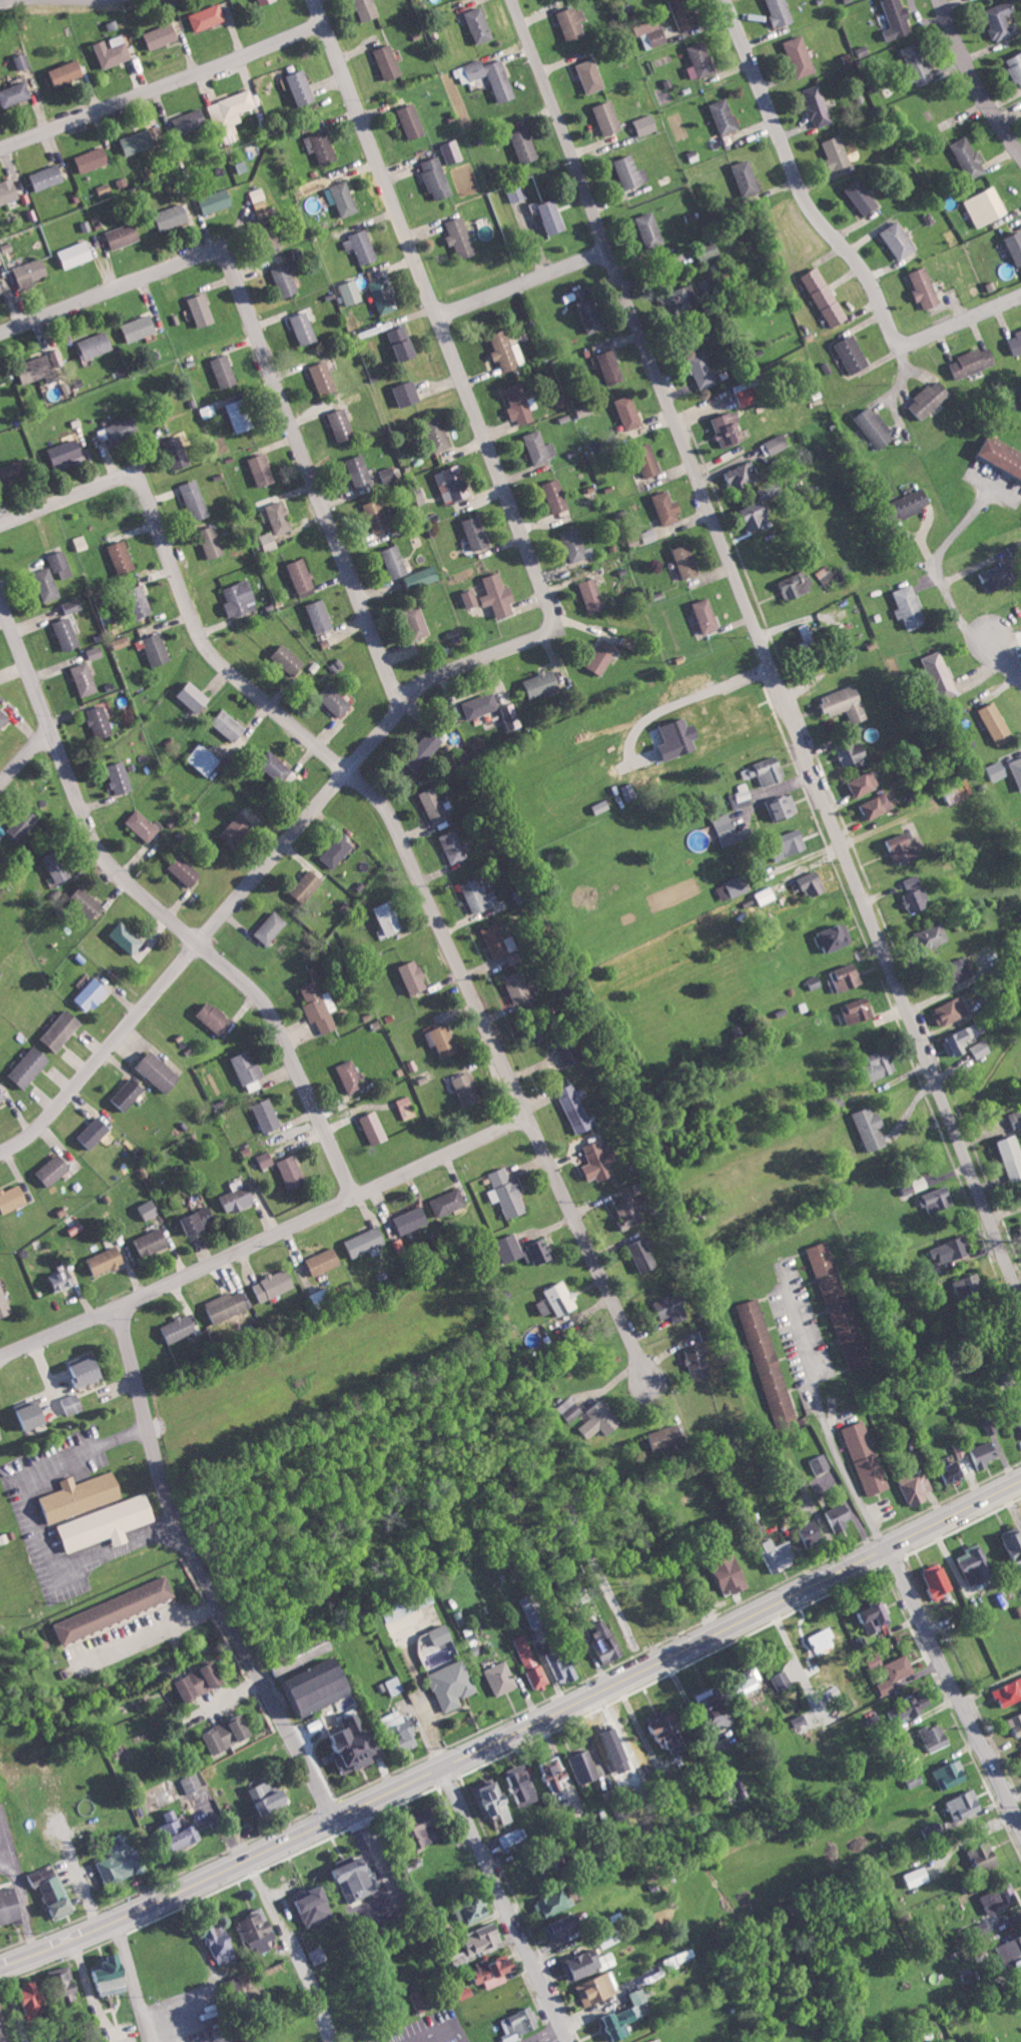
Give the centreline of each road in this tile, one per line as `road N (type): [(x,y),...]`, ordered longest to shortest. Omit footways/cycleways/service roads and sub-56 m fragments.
road 1 (residential): [(1020,1306),(510,0)]
road 2 (residential): [(151,1000),(413,694),(443,674),(536,639),(550,613),(317,0)]
road 3 (residential): [(0,524),(108,481),(138,482),(211,651),(381,802),(655,1398)]
road 4 (primary): [(0,1964),(447,1766),(1020,1480)]
road 5 (residential): [(0,335),(203,256),(226,263),(399,709)]
road 6 (residential): [(0,604),(96,848),(267,1013),(353,1199)]
road 7 (residential): [(334,1819),(175,1512),(116,1307)]
road 8 (residential): [(116,1307),(528,1117)]
road 9 (residential): [(723,0),(796,183),(870,283),(901,350)]
road 10 (residential): [(326,22),(0,146)]
road 11 (residential): [(1020,1828),(890,1546)]
road 12 (residential): [(572,2041),(447,1766)]
road 13 (residential): [(788,1296),(837,1457),(890,1546)]
road 14 (residential): [(0,1153),(54,1112),(151,1000)]
road 15 (residential): [(440,318),(607,253)]
road 16 (residential): [(1020,157),(988,112),(937,0)]
road 17 (residential): [(901,350),(1020,297)]
road 18 (residential): [(116,1307),(0,1355)]

